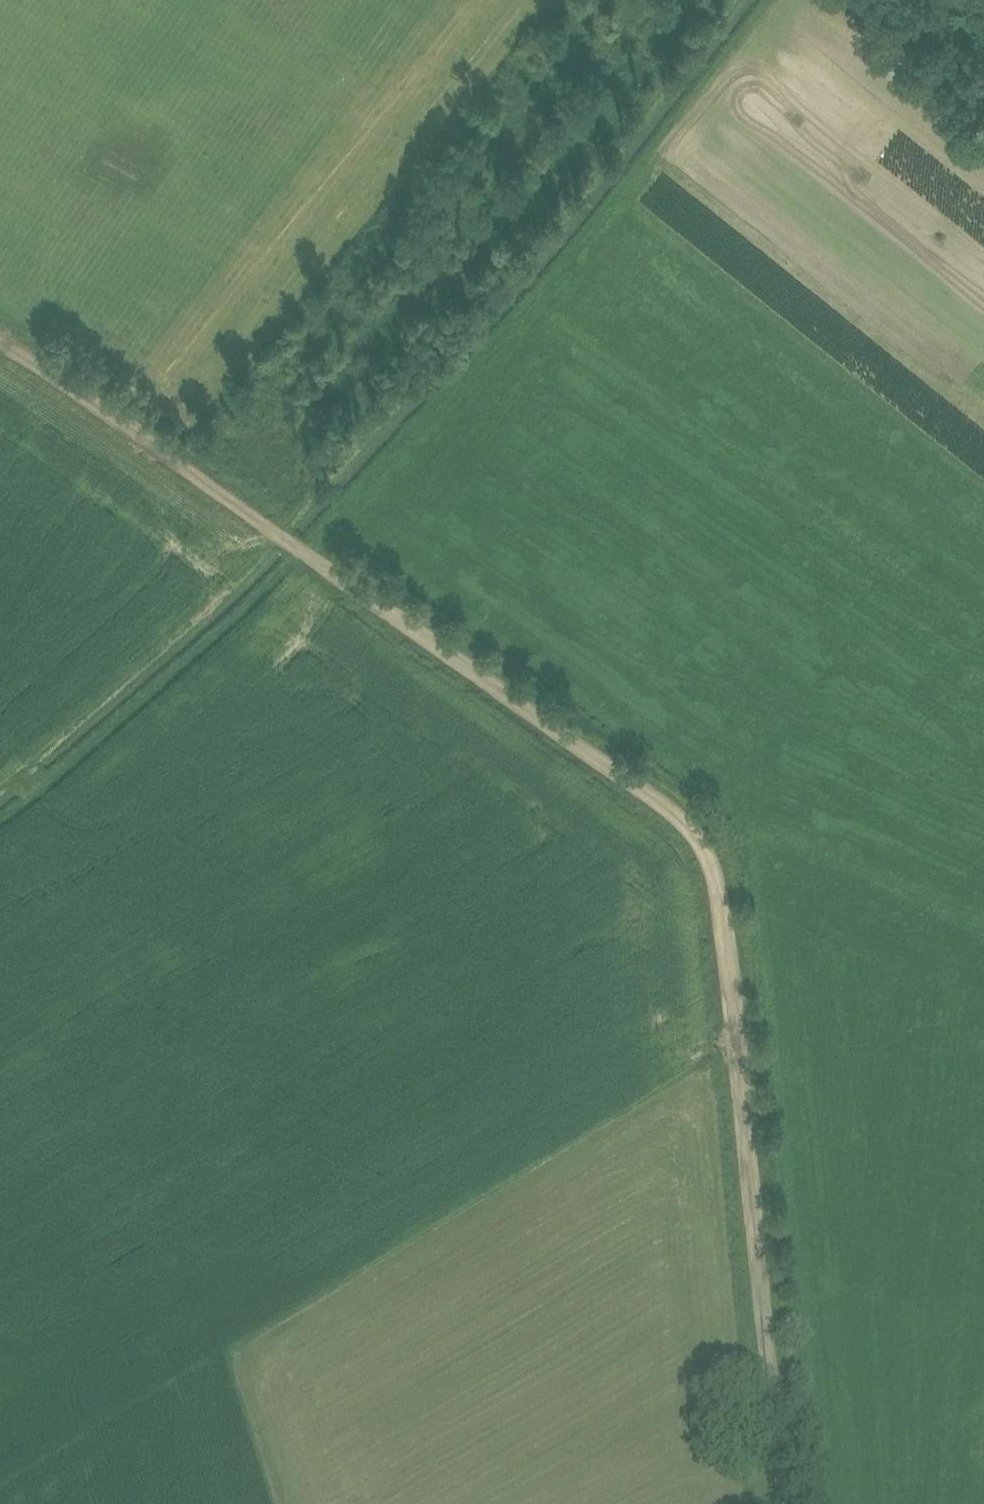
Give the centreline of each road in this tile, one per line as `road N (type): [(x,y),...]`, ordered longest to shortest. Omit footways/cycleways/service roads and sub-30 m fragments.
road 1 (track): [(782,1503),(728,939),(714,870),(687,825),(0,342)]

